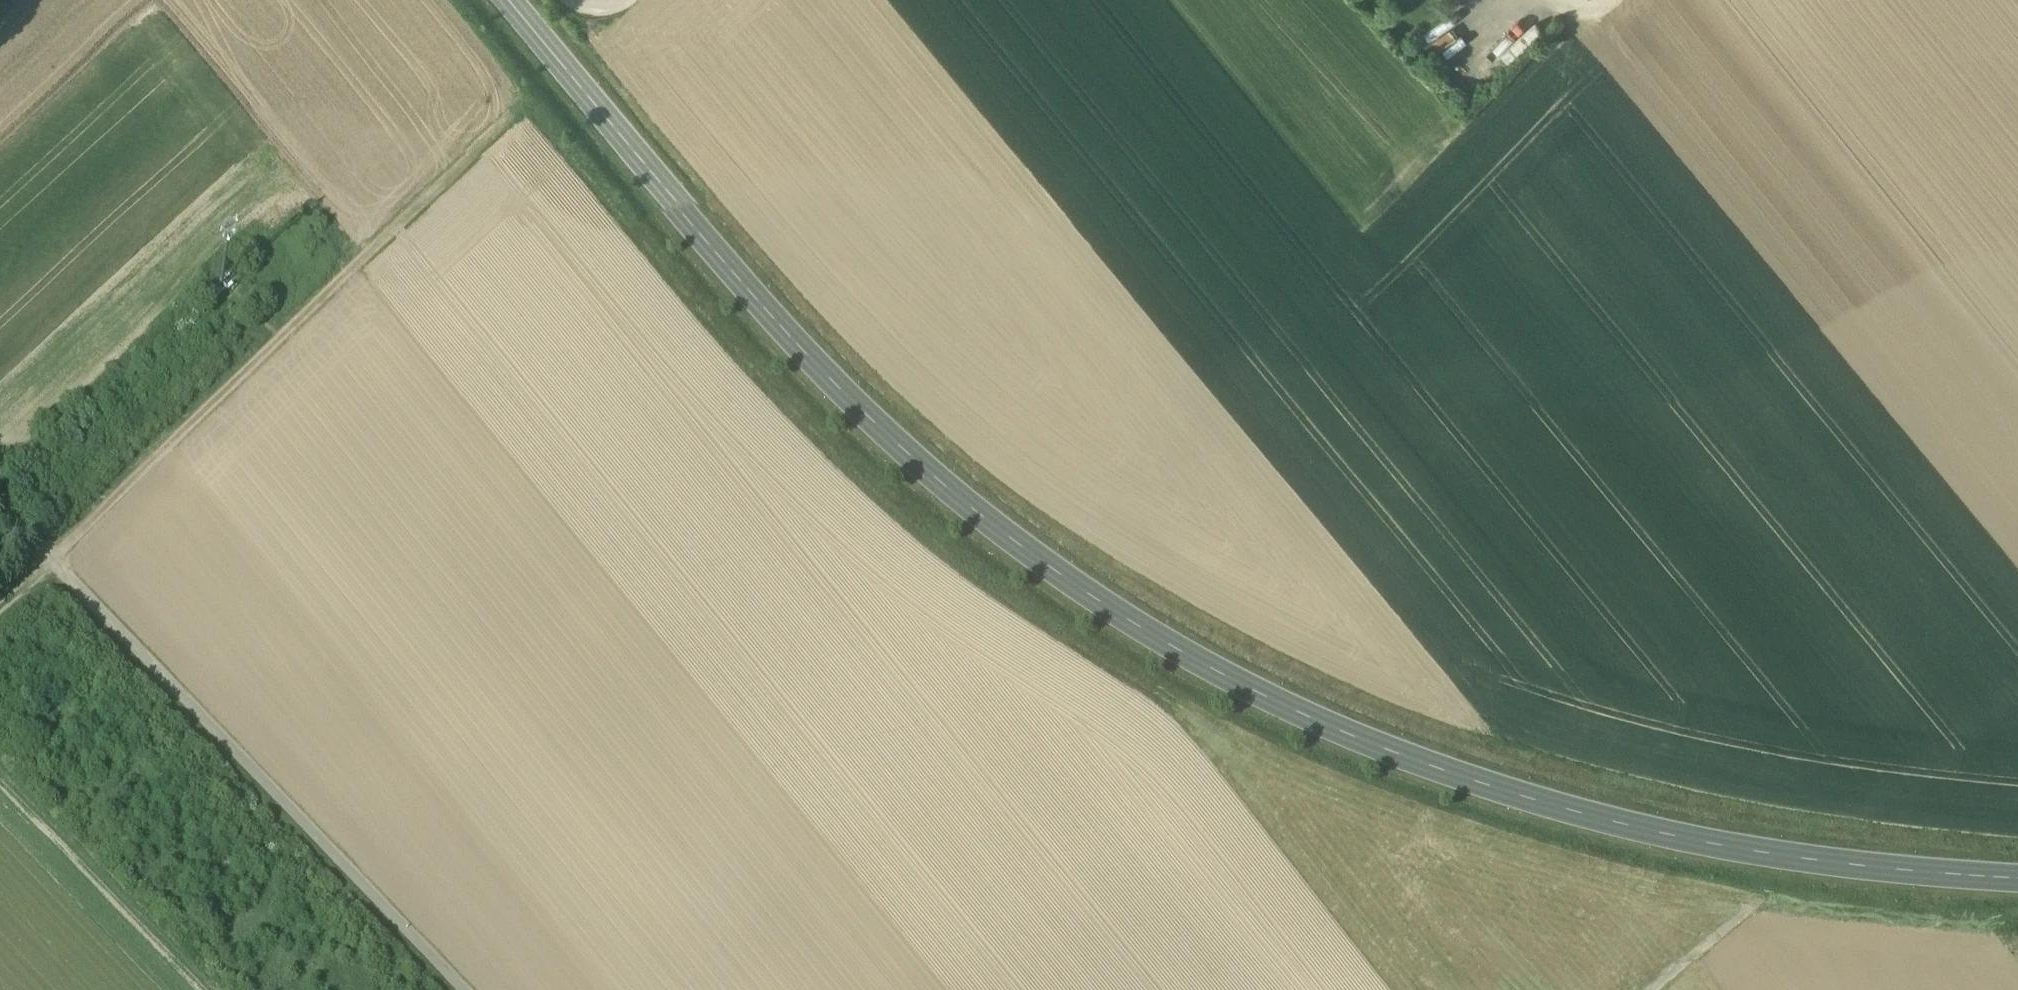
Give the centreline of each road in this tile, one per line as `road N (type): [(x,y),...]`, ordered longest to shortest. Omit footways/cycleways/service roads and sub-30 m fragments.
road 1 (secondary): [(2017,876),(1787,856),(1598,813),(1370,740),(1250,688),(1118,610),(946,485),(851,398),(504,0)]
road 2 (track): [(527,102),(51,557),(0,620)]
road 3 (track): [(465,989),(0,502)]
road 4 (track): [(1491,117),(1602,0)]
road 5 (track): [(1754,905),(1652,989)]

